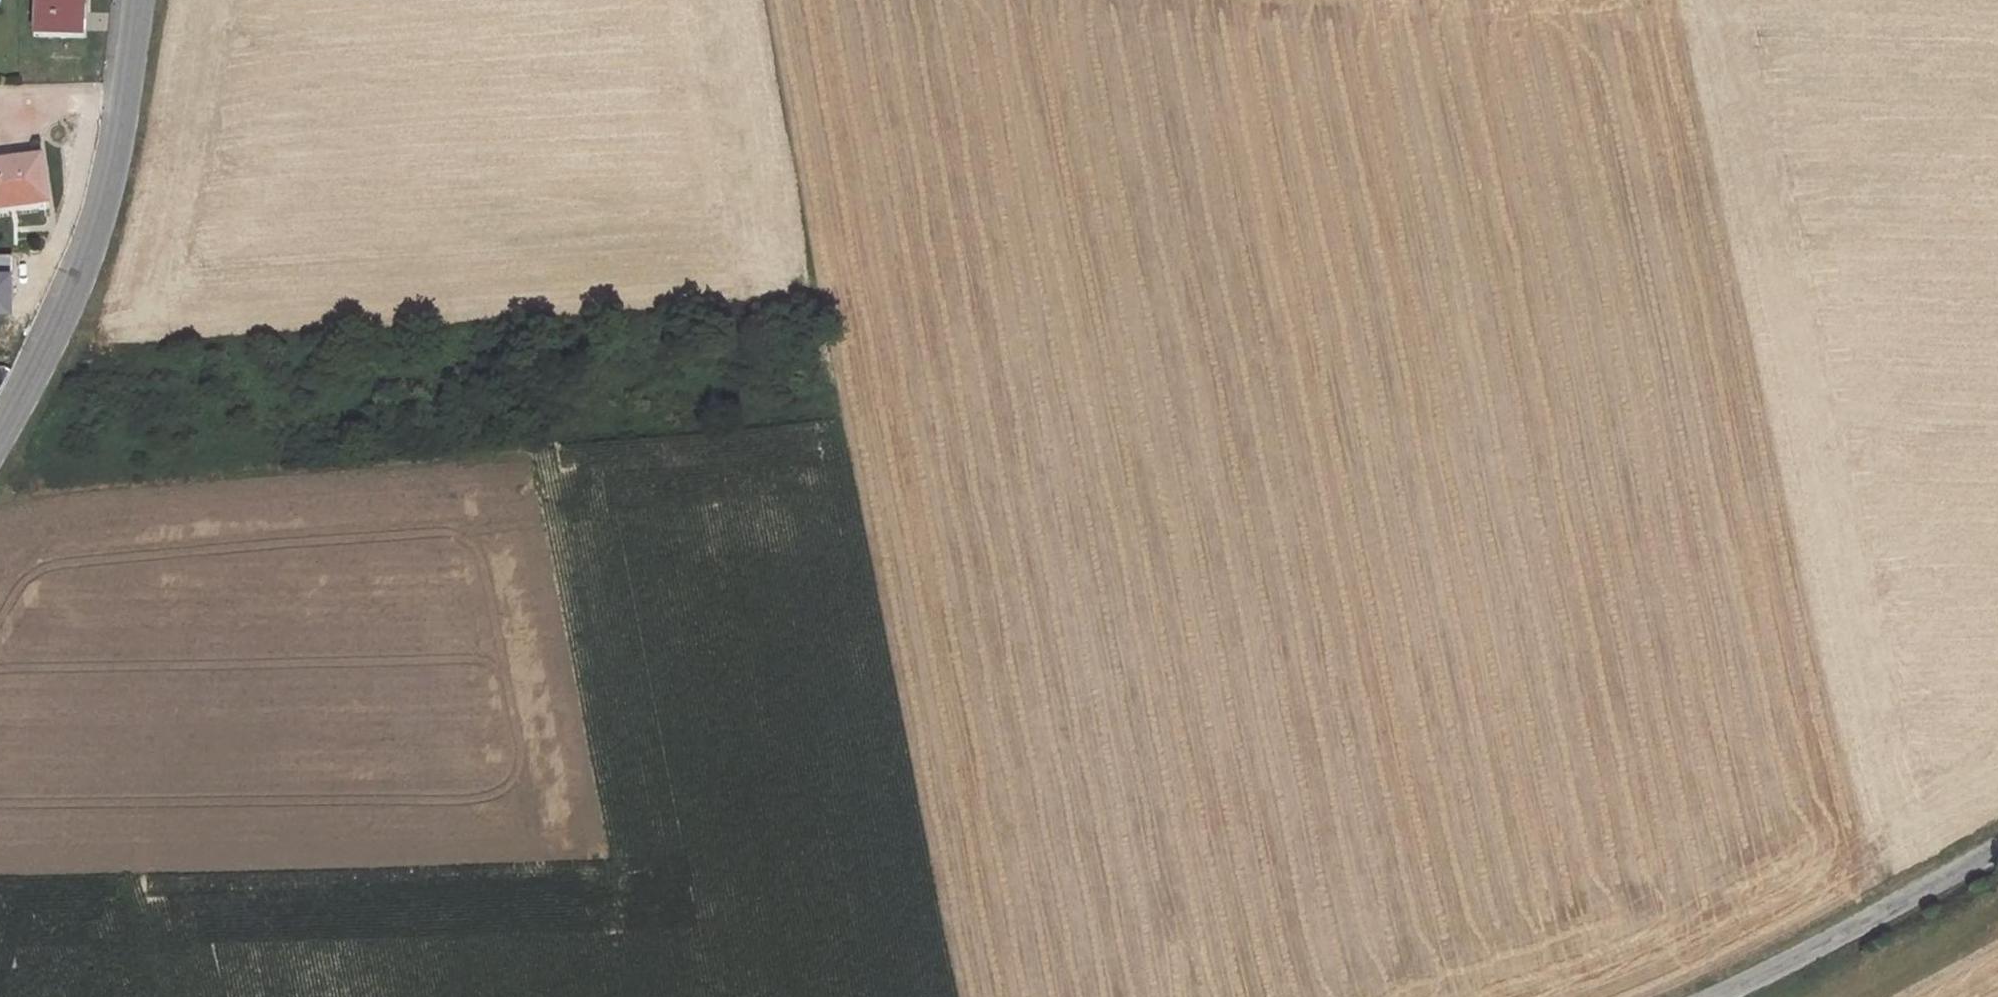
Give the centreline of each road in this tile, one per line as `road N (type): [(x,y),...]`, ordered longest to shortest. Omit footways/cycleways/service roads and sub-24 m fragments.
road 1 (tertiary): [(138,0),(97,232),(54,338),(0,432)]
road 2 (unclassified): [(1708,996),(1997,852)]

